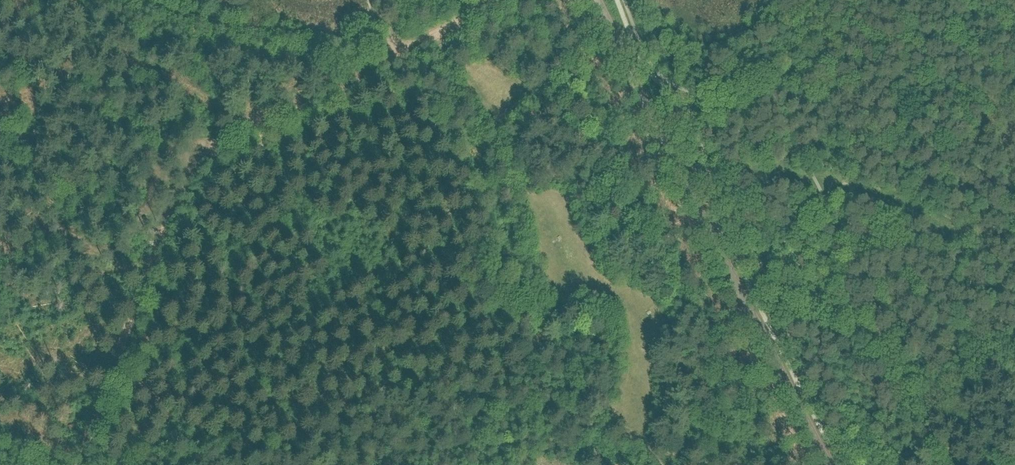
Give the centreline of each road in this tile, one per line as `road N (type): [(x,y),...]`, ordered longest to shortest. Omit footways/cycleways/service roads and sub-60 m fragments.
road 1 (tertiary): [(827,464),(598,0)]
road 2 (track): [(399,53),(488,223),(520,324),(570,402),(576,452),(588,464)]
road 3 (track): [(1014,243),(845,183),(744,171),(681,177),(611,234)]
road 4 (track): [(77,464),(165,229),(198,172)]
road 5 (track): [(392,43),(207,22),(140,0)]
road 6 (track): [(198,172),(247,128),(399,53)]
road 7 (track): [(160,244),(152,204),(166,151),(185,141),(225,142)]

